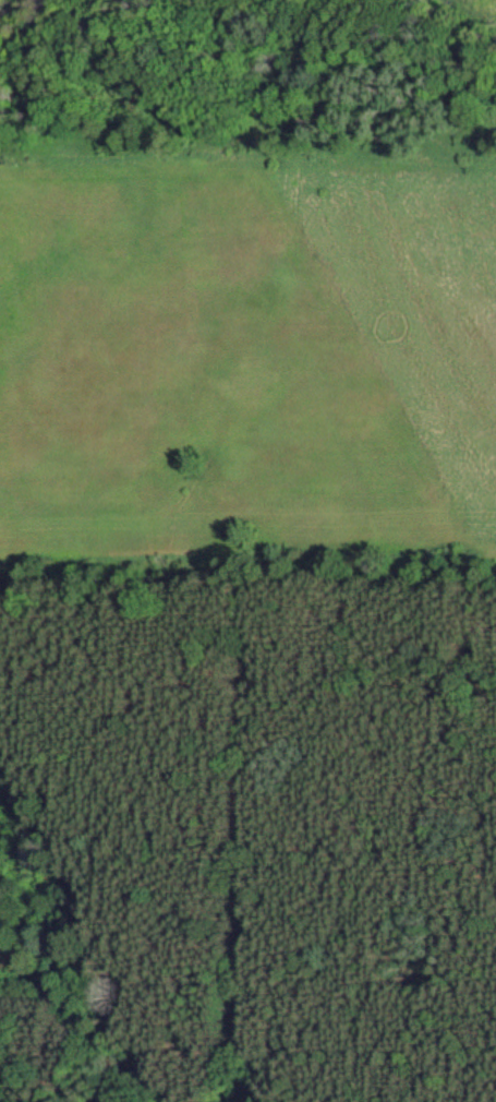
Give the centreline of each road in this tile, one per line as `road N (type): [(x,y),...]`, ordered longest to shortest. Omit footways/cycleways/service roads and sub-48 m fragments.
road 1 (track): [(495,585),(0,611)]

